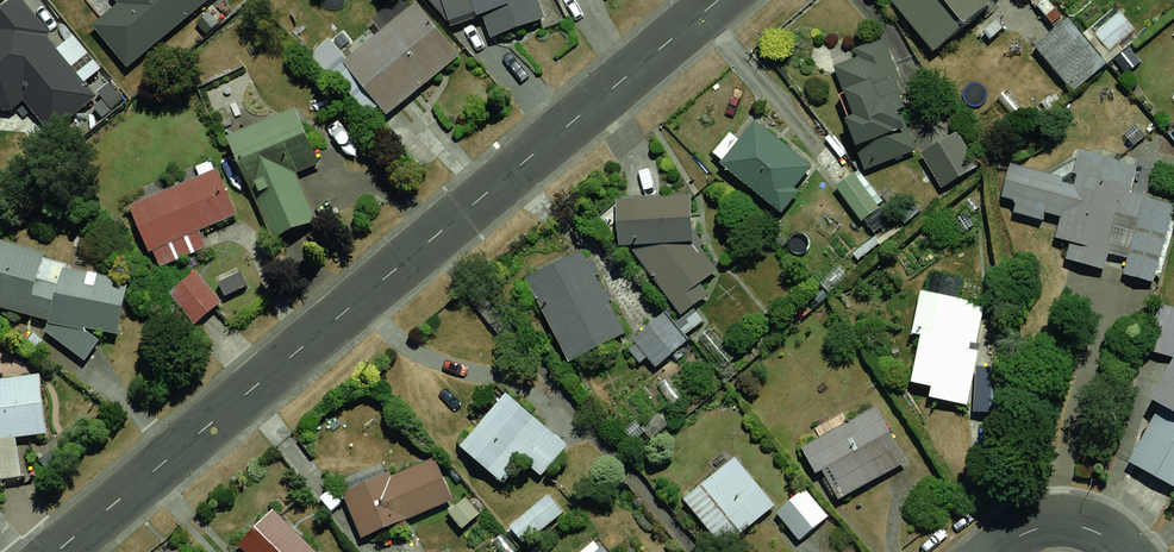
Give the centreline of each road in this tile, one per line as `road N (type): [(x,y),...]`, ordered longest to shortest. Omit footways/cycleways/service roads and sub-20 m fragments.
road 1 (residential): [(57,551),(718,0)]
road 2 (residential): [(997,551),(1037,529),(1082,527),(1121,551)]

